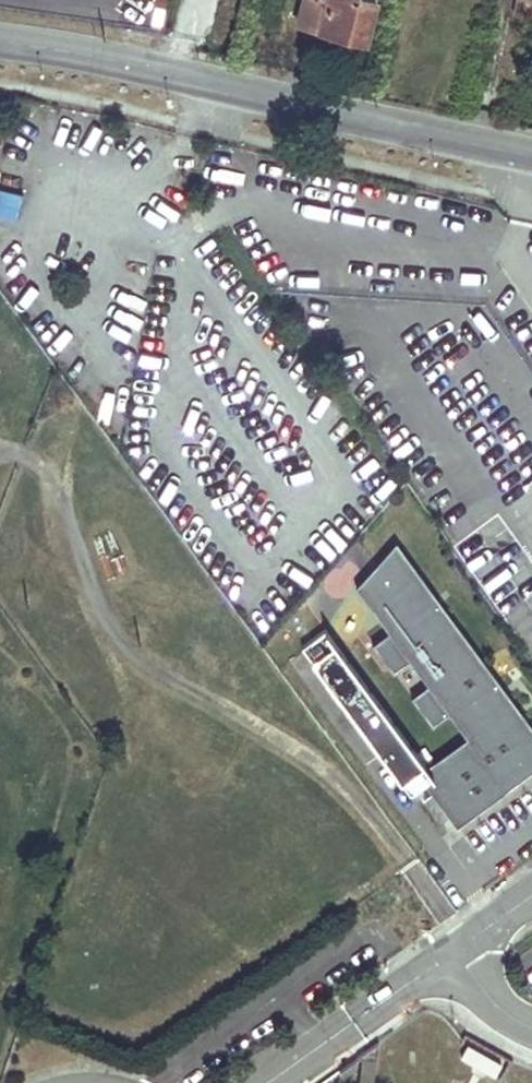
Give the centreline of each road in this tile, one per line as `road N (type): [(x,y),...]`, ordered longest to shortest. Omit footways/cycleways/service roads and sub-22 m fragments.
road 1 (unclassified): [(0,41),(531,153)]

